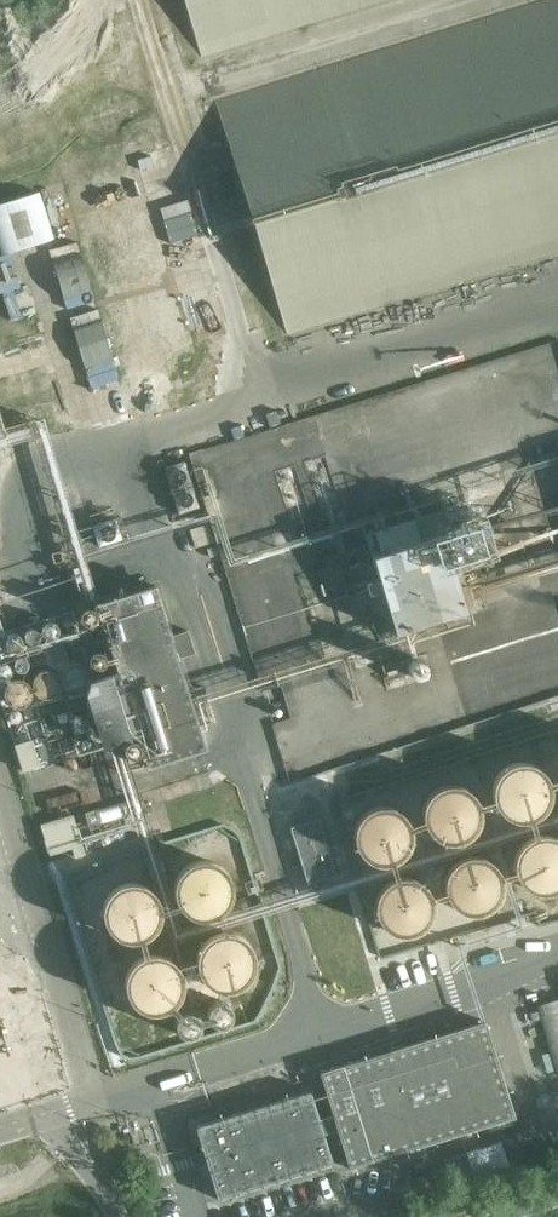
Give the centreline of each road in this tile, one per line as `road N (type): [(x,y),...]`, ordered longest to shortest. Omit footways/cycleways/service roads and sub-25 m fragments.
road 1 (unclassified): [(119,1216),(48,1111)]

